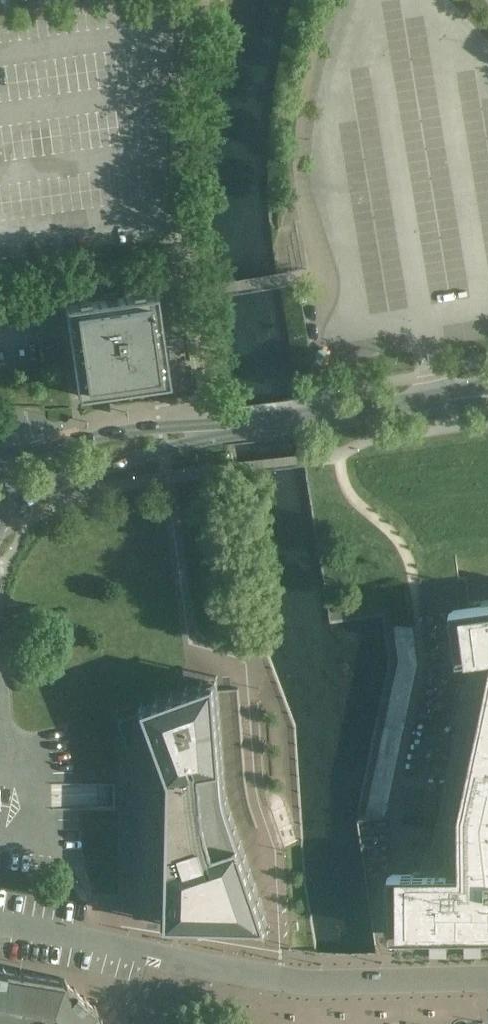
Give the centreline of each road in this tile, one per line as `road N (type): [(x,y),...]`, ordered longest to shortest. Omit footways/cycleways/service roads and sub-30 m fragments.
road 1 (tertiary): [(236,426),(487,392)]
road 2 (tertiary): [(10,507),(30,493),(236,426)]
road 3 (tertiary): [(236,426),(160,426),(0,458)]
road 4 (residential): [(487,982),(278,981)]

